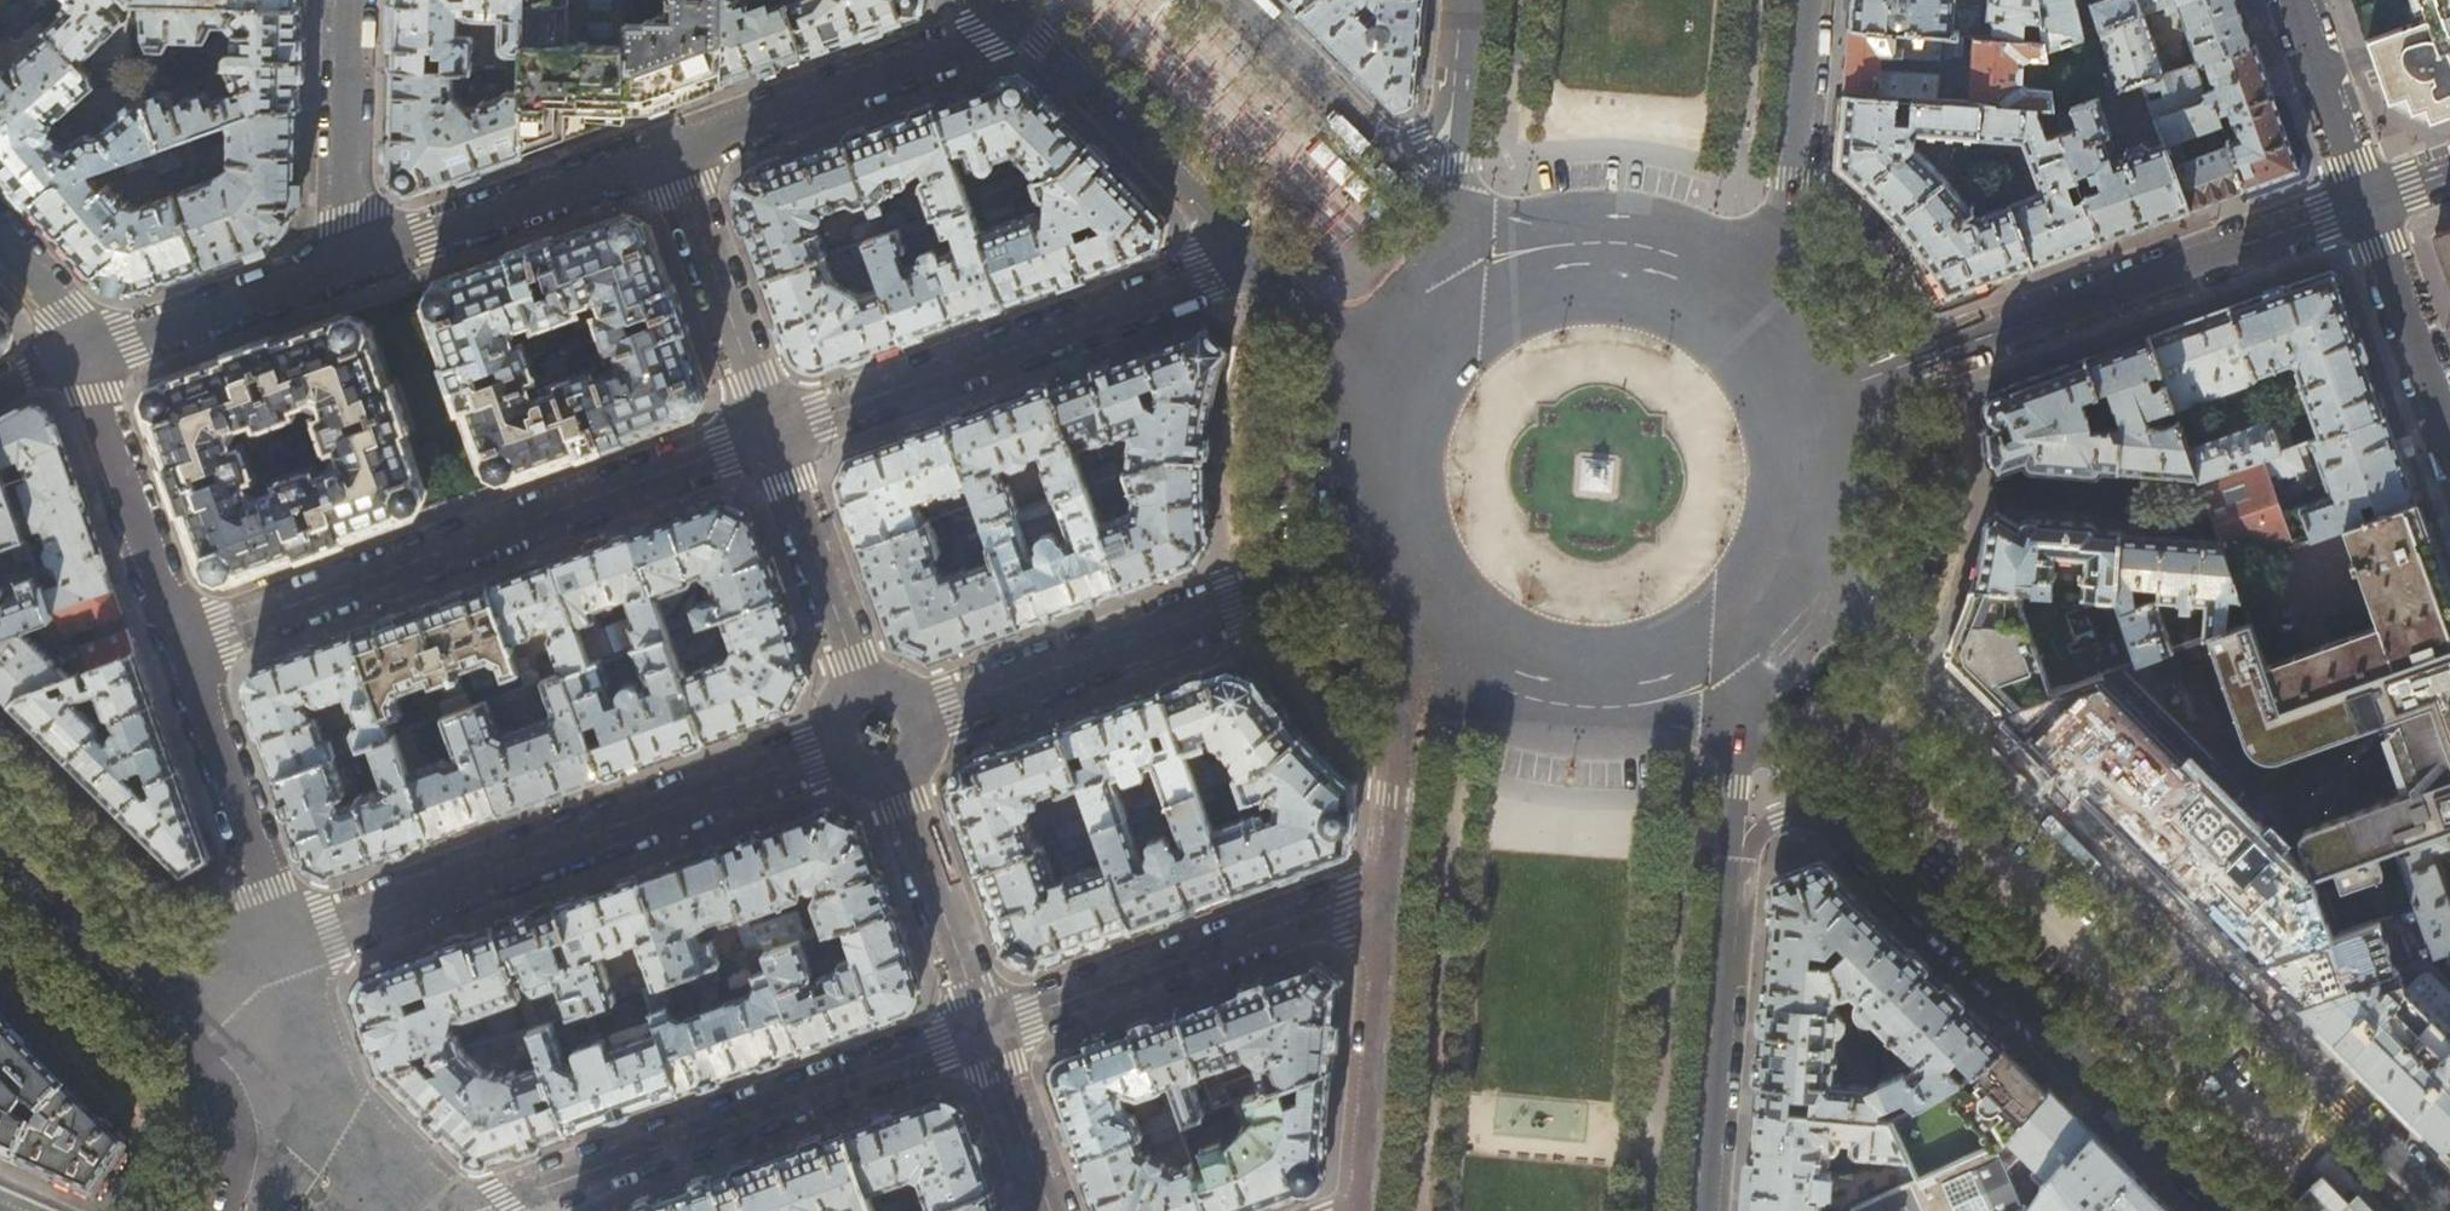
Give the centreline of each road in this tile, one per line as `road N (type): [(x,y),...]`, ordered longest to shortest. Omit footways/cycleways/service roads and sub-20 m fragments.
road 1 (residential): [(2449,1210),(1886,651),(1820,565)]
road 2 (residential): [(179,645),(772,432)]
road 3 (tertiary): [(1819,396),(2365,200)]
road 4 (residential): [(286,944),(830,747)]
road 5 (residential): [(1830,811),(2232,1210)]
road 6 (residential): [(478,1210),(984,1029)]
road 7 (residential): [(772,432),(1256,256)]
road 8 (residential): [(1376,553),(926,716)]
road 9 (residential): [(984,1029),(1384,887)]
road 10 (residential): [(1022,24),(673,149)]
road 11 (tertiary): [(1701,1210),(1731,843)]
road 12 (residential): [(673,149),(351,263)]
road 13 (residential): [(1022,24),(1256,256)]
road 14 (tertiary): [(1384,887),(1356,1210)]
road 15 (residential): [(179,645),(286,944)]
road 16 (tertiary): [(1447,655),(1503,689),(1597,709),(1677,696),(1746,668)]
road 17 (tertiary): [(1759,303),(1790,213),(1810,0)]
road 18 (residential): [(78,357),(179,645)]
road 19 (residential): [(673,149),(772,432)]
road 20 (tertiary): [(1759,303),(1683,255),(1639,243),(1550,244),(1485,263)]
road 21 (residential): [(351,263),(78,357)]
road 22 (residential): [(772,432),(862,691)]
road 23 (residential): [(351,263),(353,0)]
road 24 (secondary): [(189,1031),(0,850)]
road 25 (residential): [(897,786),(984,1029)]
road 26 (residential): [(2365,200),(2449,440)]
road 27 (tertiary): [(1447,655),(1399,710),(1384,887)]
road 28 (residential): [(2295,0),(2365,200)]
road 29 (residential): [(1372,141),(1230,0)]
road 30 (residential): [(984,1029),(1049,1210)]
road 31 (residential): [(1256,256),(1328,326),(1376,394)]
road 32 (secondary): [(406,1210),(264,1098)]
road 33 (tertiary): [(1731,843),(1746,668)]
road 34 (tertiary): [(1485,263),(1421,317),(1376,394)]
road 35 (tertiary): [(1820,565),(1832,456),(1819,396)]
road 36 (residential): [(1746,668),(1773,755),(1830,811)]
road 37 (tertiary): [(1455,100),(1455,164),(1485,263)]
road 38 (residential): [(1485,263),(1372,141)]
road 39 (tertiary): [(1376,394),(1362,474),(1376,553)]
road 40 (residential): [(286,944),(264,1098)]
road 41 (residential): [(0,239),(62,309),(78,357)]
road 42 (residential): [(189,1031),(286,944)]
road 43 (tertiary): [(1746,668),(1797,612),(1820,565)]
road 44 (tertiary): [(1376,553),(1404,607),(1447,655)]

